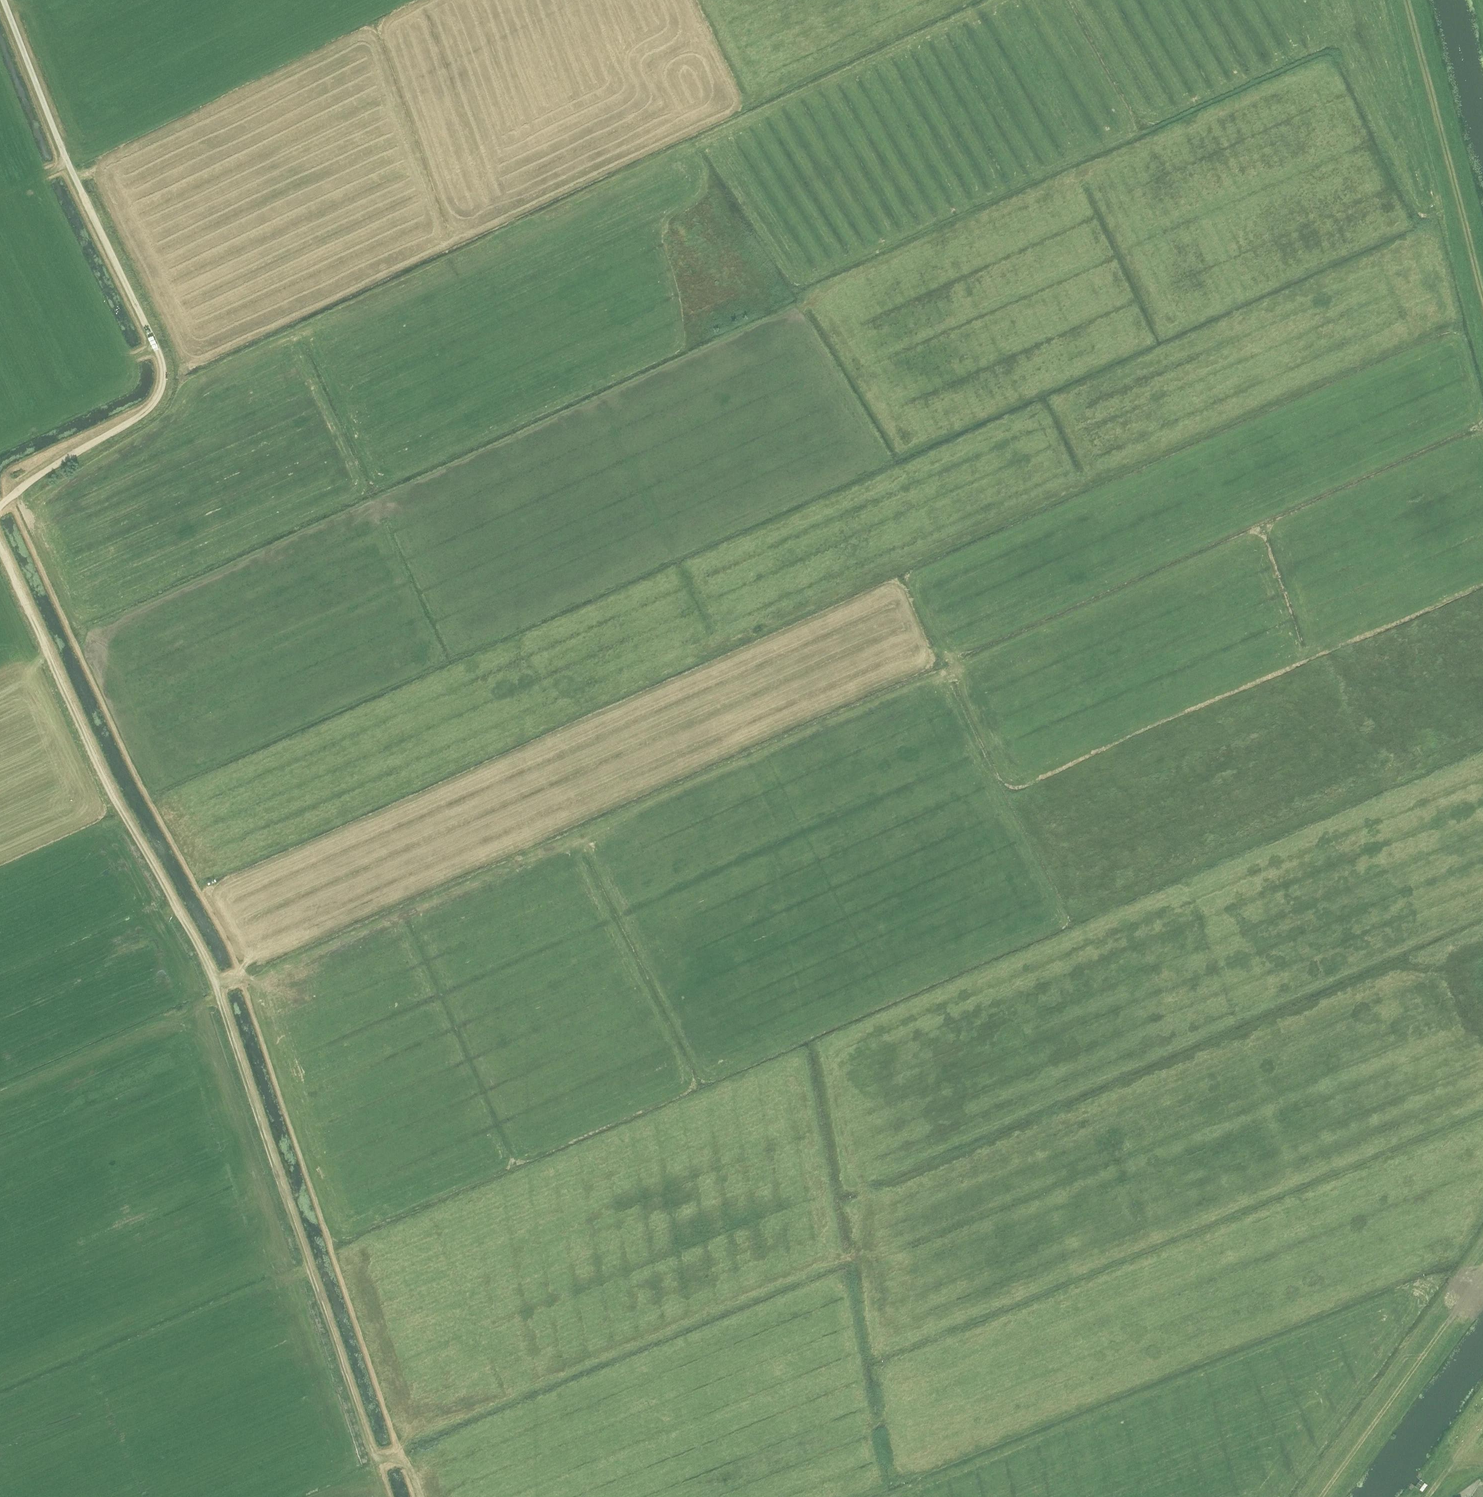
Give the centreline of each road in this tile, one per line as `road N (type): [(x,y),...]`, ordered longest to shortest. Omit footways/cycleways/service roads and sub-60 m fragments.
road 1 (track): [(374,1462),(211,974),(108,785),(0,547)]
road 2 (track): [(0,508),(142,415),(160,394),(161,355),(83,195)]

